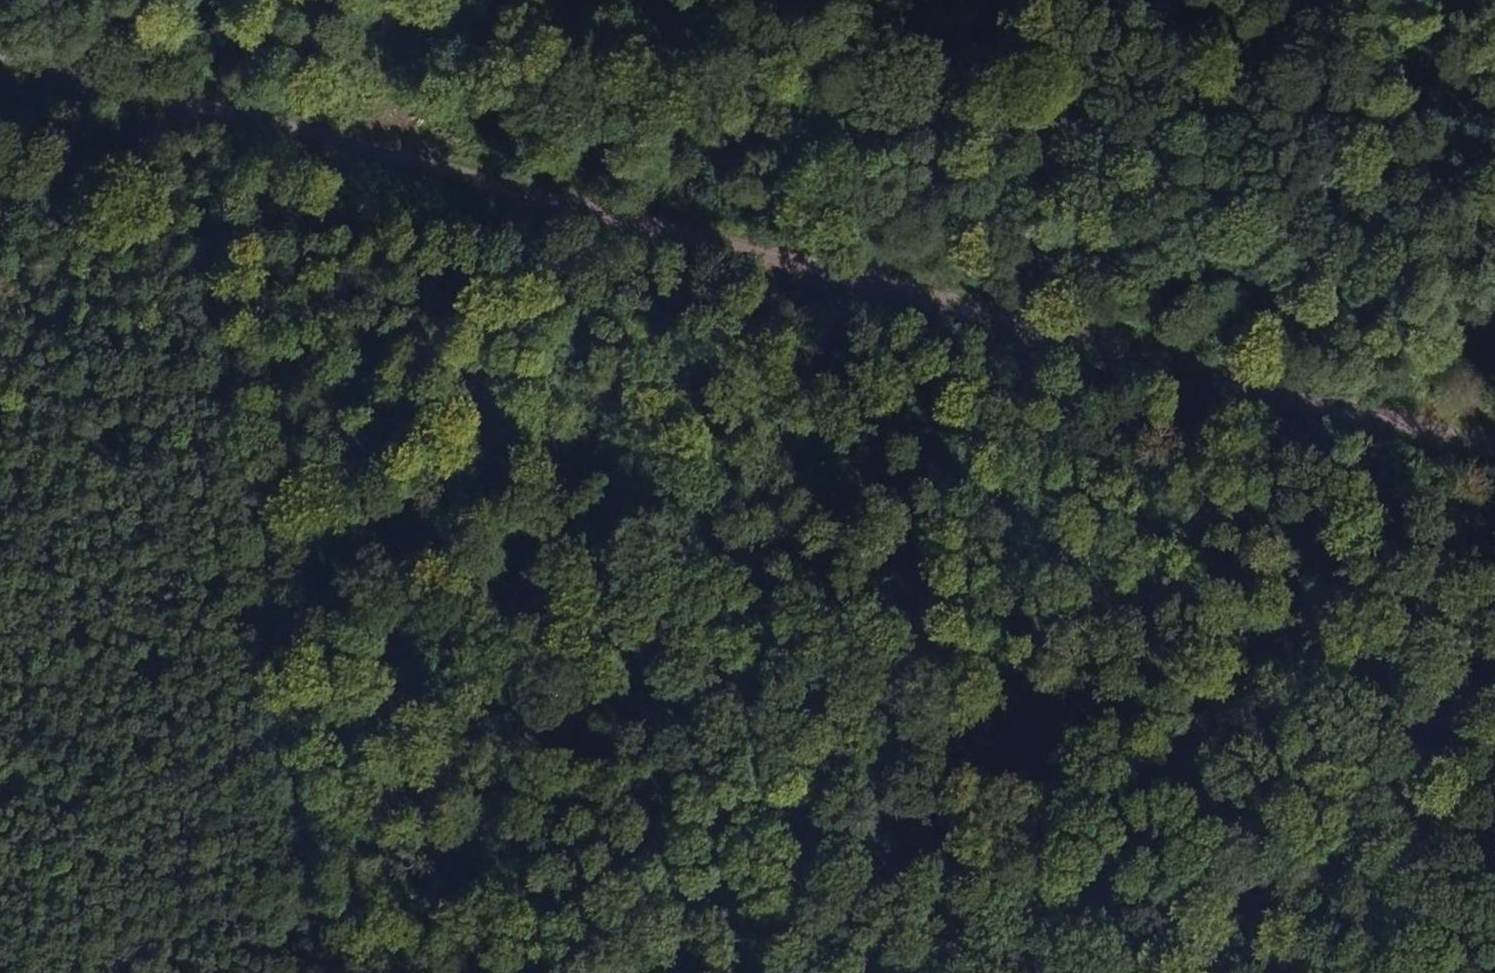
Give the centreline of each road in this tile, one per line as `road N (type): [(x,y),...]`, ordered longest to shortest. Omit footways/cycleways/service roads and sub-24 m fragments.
road 1 (track): [(0,55),(1494,451)]

